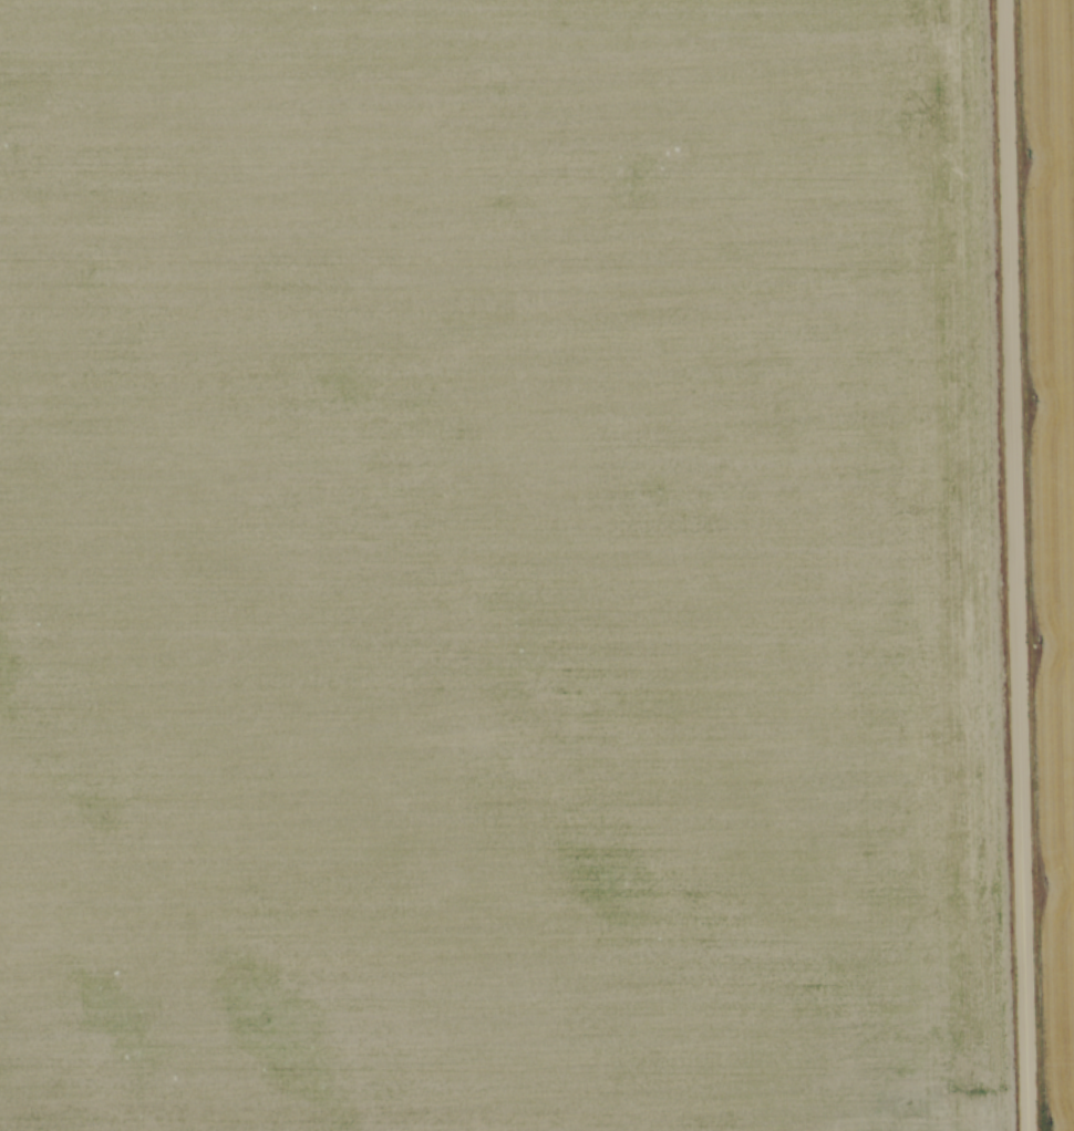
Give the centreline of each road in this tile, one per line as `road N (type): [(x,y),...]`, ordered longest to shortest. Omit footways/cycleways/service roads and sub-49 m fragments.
road 1 (residential): [(1030,1130),(1004,0)]

